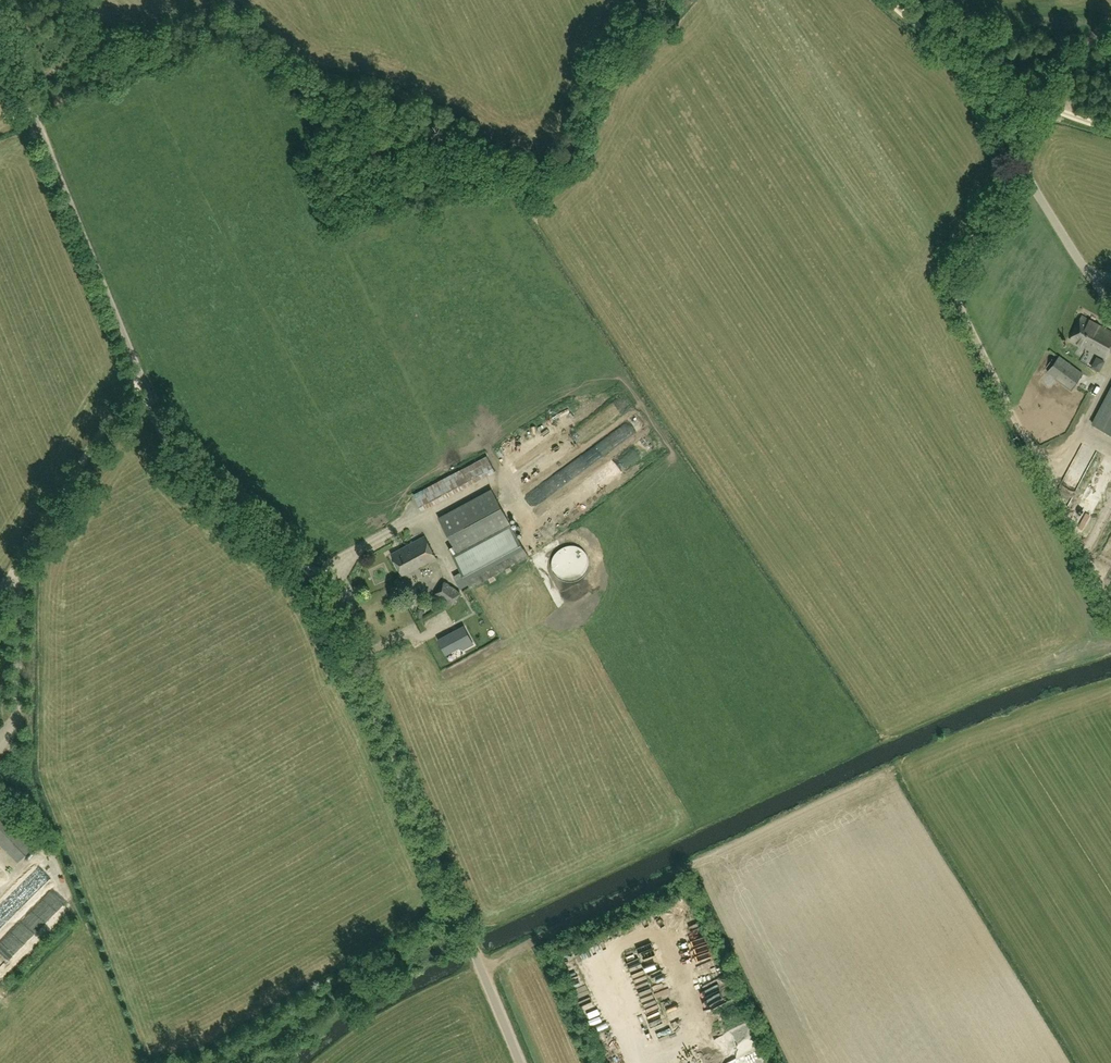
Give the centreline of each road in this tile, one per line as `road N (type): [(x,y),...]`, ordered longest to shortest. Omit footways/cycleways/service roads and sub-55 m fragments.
road 1 (unclassified): [(520,1062),(322,595),(304,563),(183,465),(150,408),(0,26)]
road 2 (track): [(1110,607),(954,294),(955,267),(1054,109)]
road 3 (track): [(16,550),(141,375)]
road 4 (track): [(1054,109),(984,79),(887,0)]

